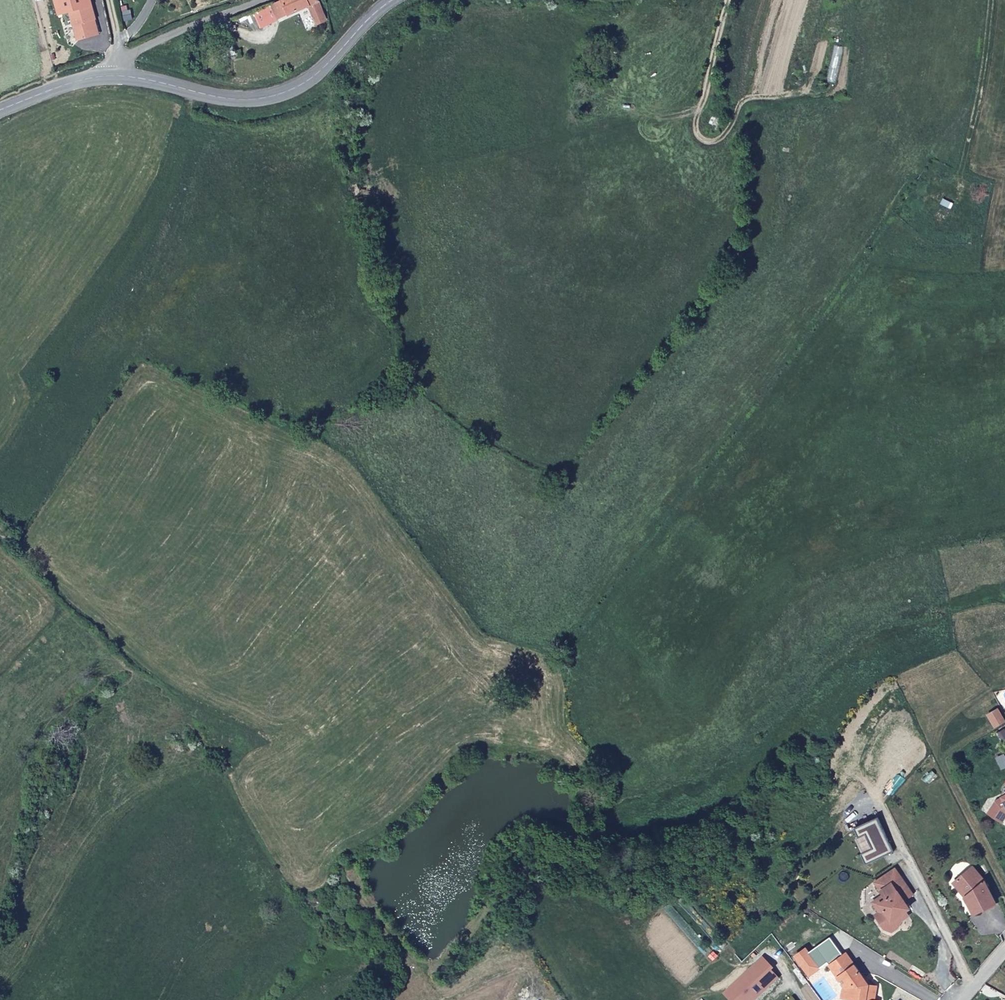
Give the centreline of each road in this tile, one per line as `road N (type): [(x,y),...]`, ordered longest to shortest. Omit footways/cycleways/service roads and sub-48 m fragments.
road 1 (secondary): [(0,110),(94,77),(256,103),(284,96),(307,85),(398,0)]
road 2 (track): [(256,0),(119,58),(94,77)]

